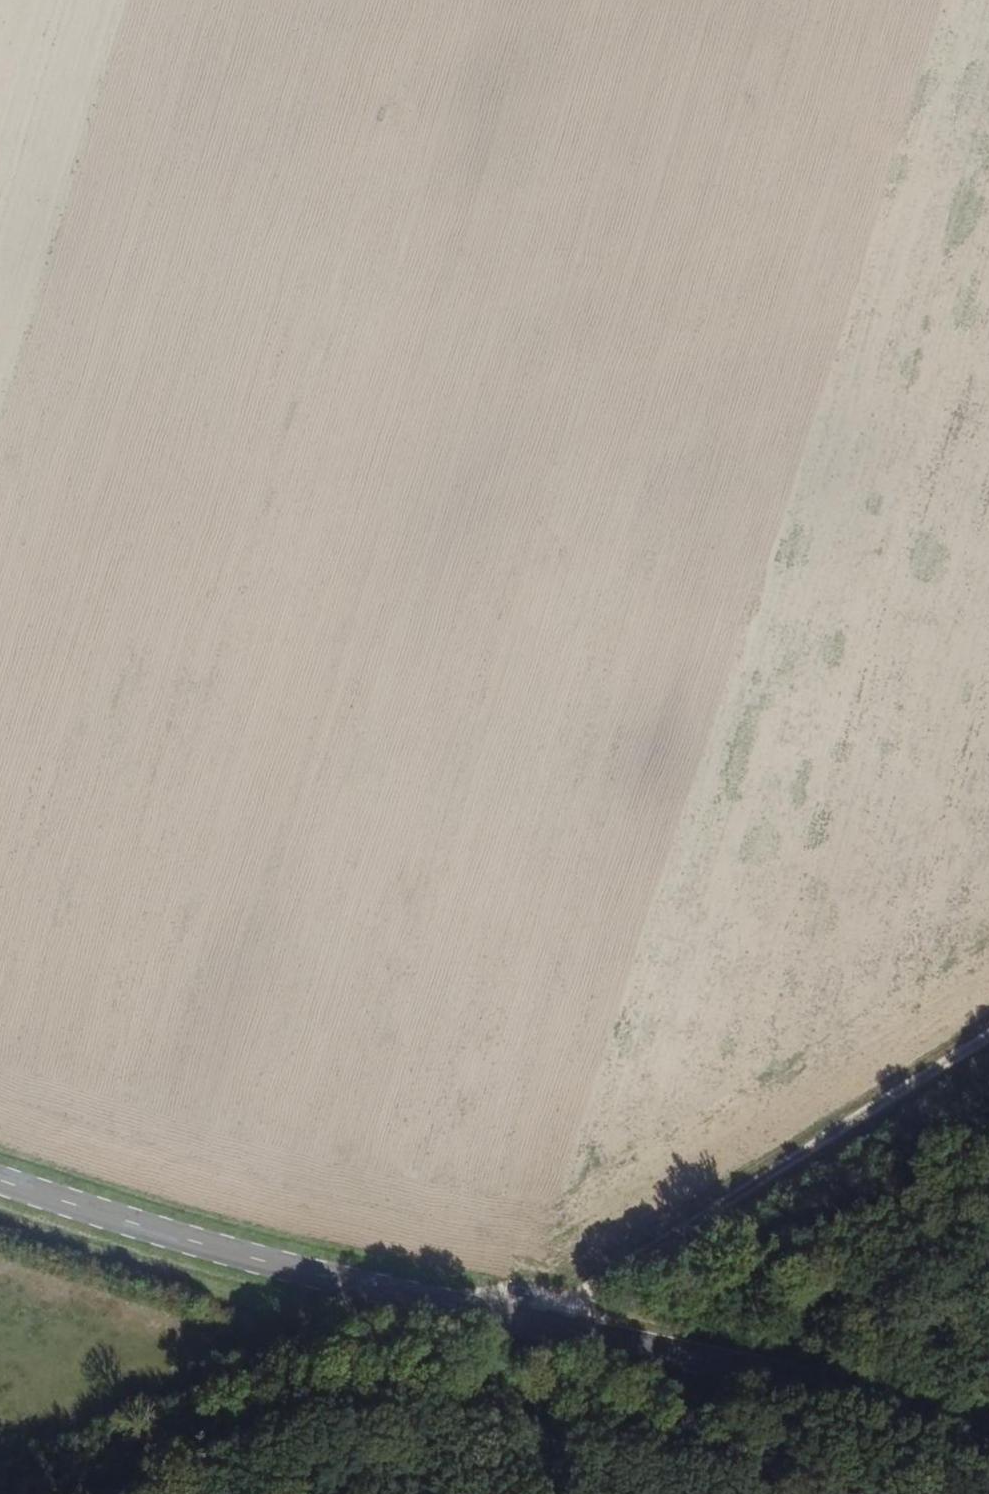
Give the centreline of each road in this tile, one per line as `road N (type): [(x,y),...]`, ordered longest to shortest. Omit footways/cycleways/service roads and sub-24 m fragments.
road 1 (tertiary): [(988,1447),(840,1417),(539,1324),(261,1261),(0,1180)]
road 2 (track): [(988,1047),(539,1324)]

